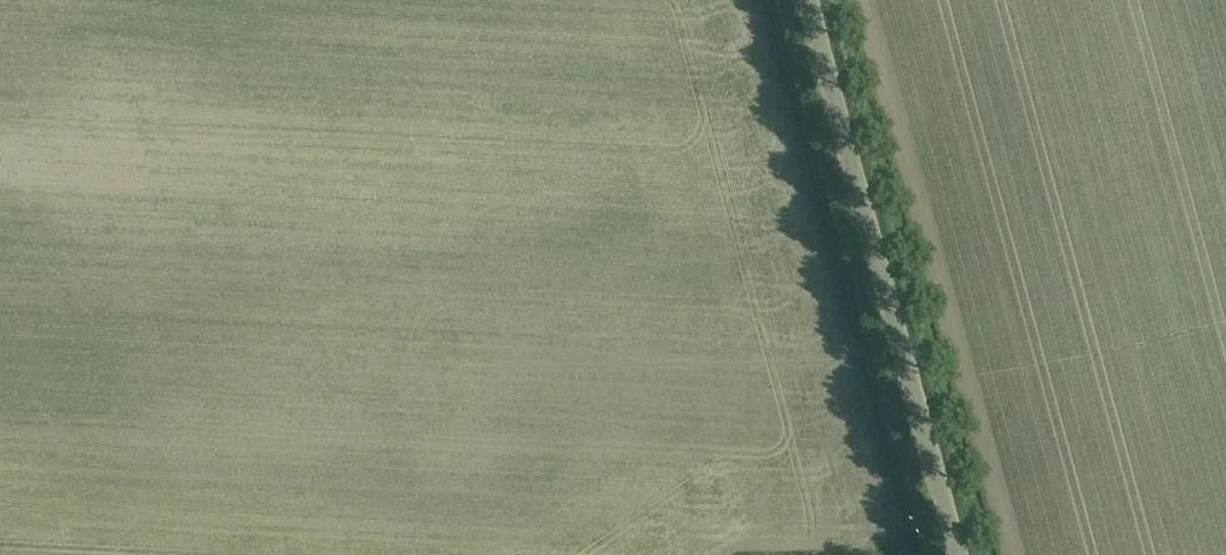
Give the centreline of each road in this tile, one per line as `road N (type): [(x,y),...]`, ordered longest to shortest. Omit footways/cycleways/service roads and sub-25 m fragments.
road 1 (unclassified): [(962,554),(814,0)]

